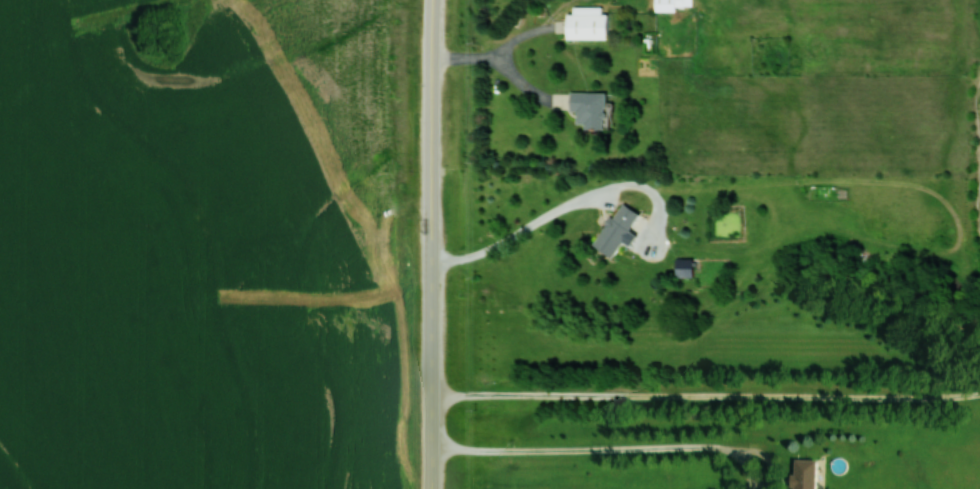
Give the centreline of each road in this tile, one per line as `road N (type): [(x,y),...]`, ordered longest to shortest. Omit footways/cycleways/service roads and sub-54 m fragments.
road 1 (tertiary): [(432,448),(405,262),(332,71)]

